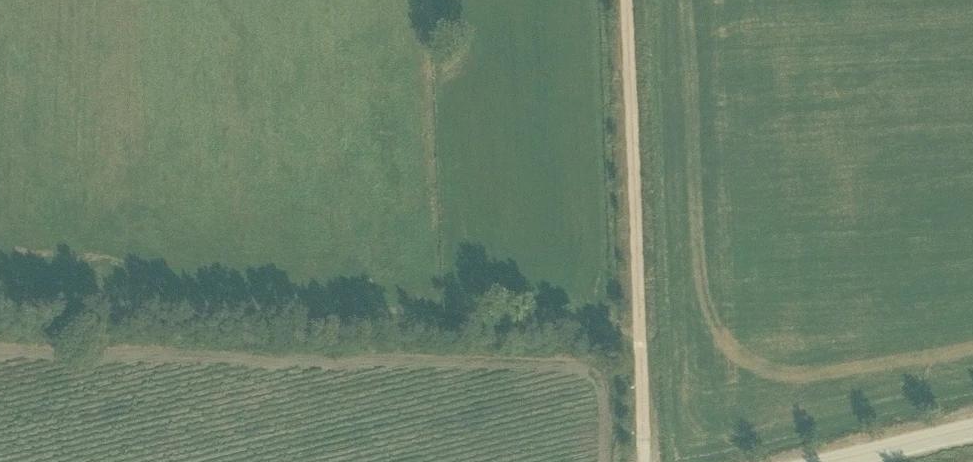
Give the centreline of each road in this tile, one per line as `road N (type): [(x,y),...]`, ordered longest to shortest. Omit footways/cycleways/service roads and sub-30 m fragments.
road 1 (track): [(624,0),(649,461)]

